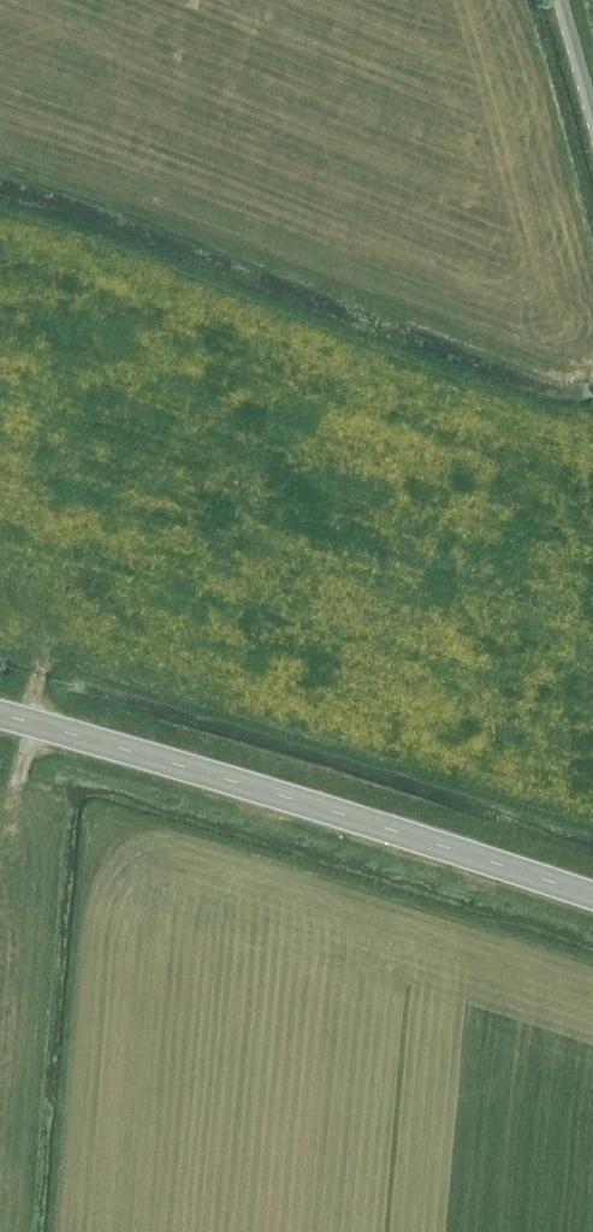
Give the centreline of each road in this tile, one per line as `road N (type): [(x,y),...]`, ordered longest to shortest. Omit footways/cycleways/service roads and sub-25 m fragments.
road 1 (secondary): [(592,896),(0,715)]
road 2 (unclassified): [(592,122),(561,0)]

